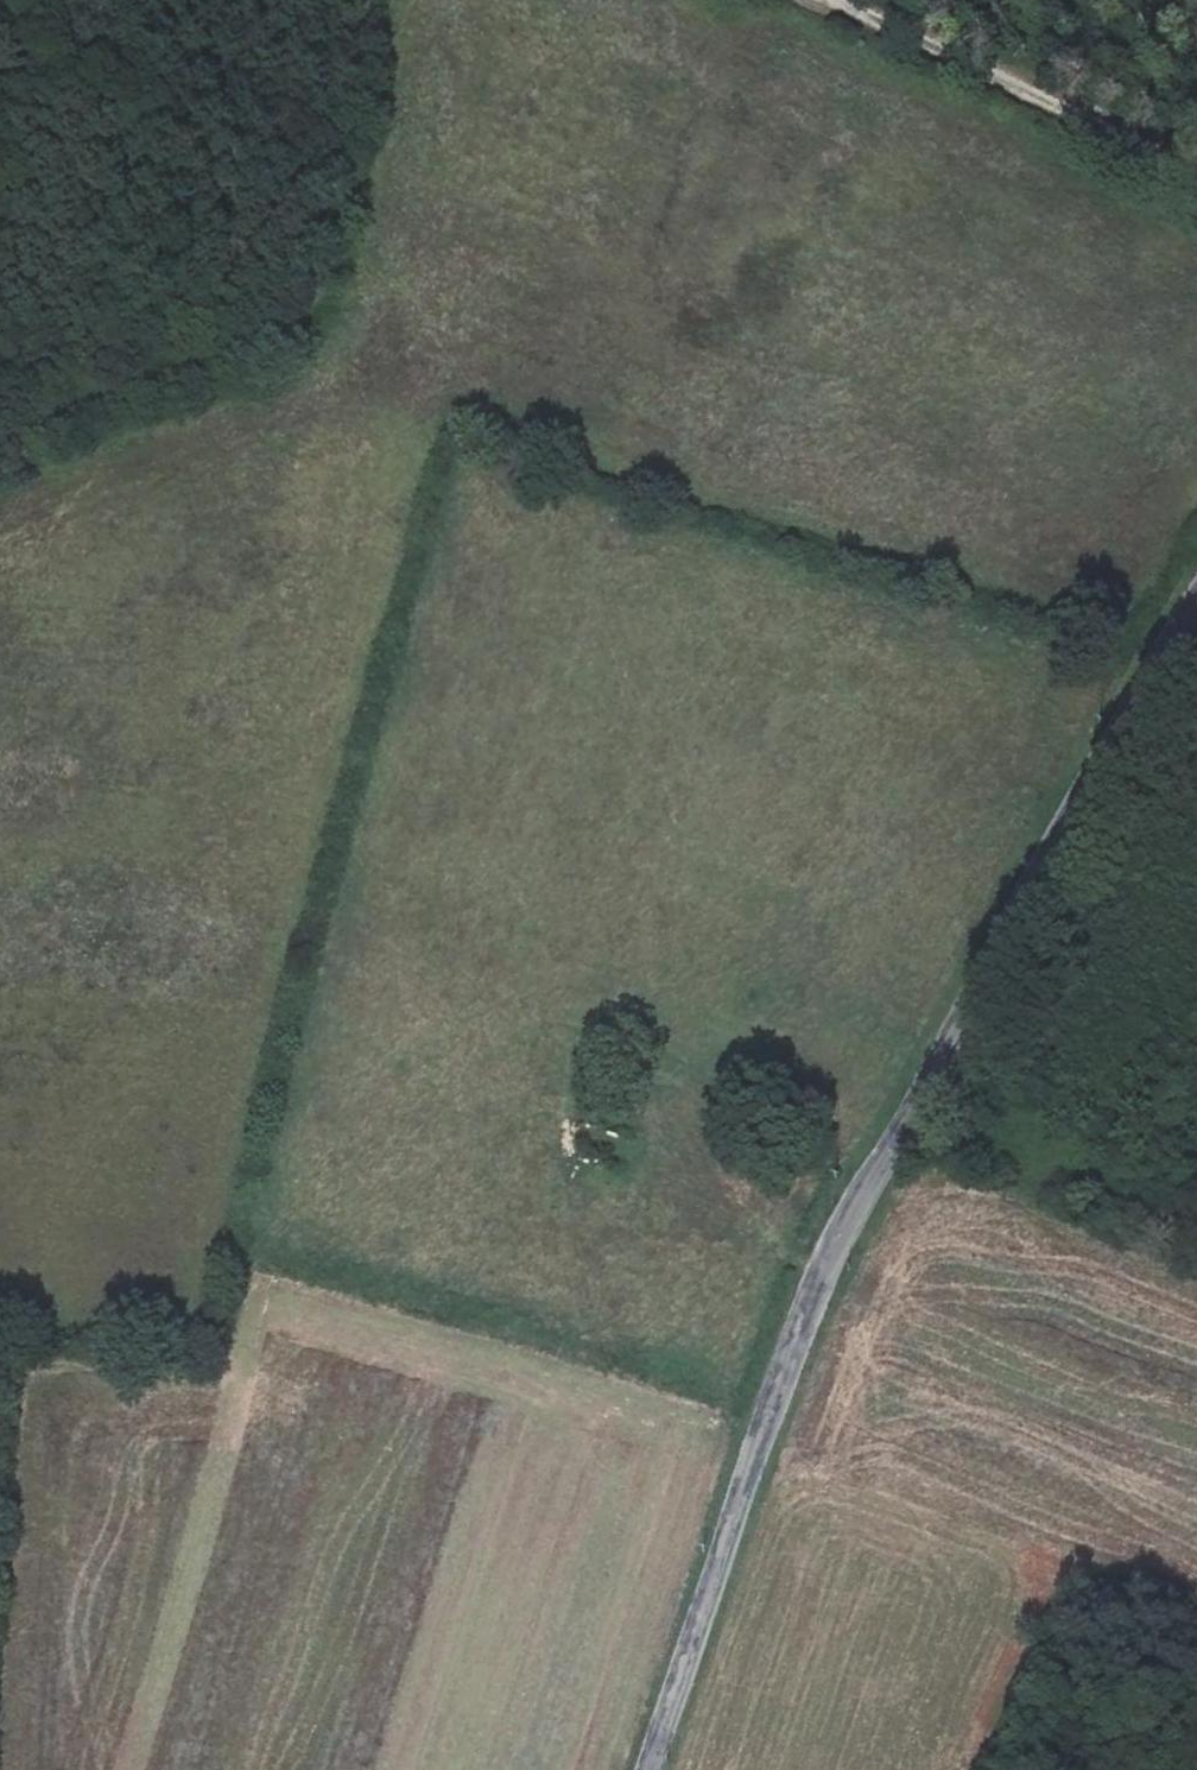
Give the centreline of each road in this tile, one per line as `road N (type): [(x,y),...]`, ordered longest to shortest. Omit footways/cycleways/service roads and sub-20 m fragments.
road 1 (unclassified): [(649,1769),(786,1363),(841,1234),(1196,623)]
road 2 (track): [(362,0),(322,288),(296,333),(0,452)]
road 3 (track): [(1196,163),(1161,155),(833,0)]

